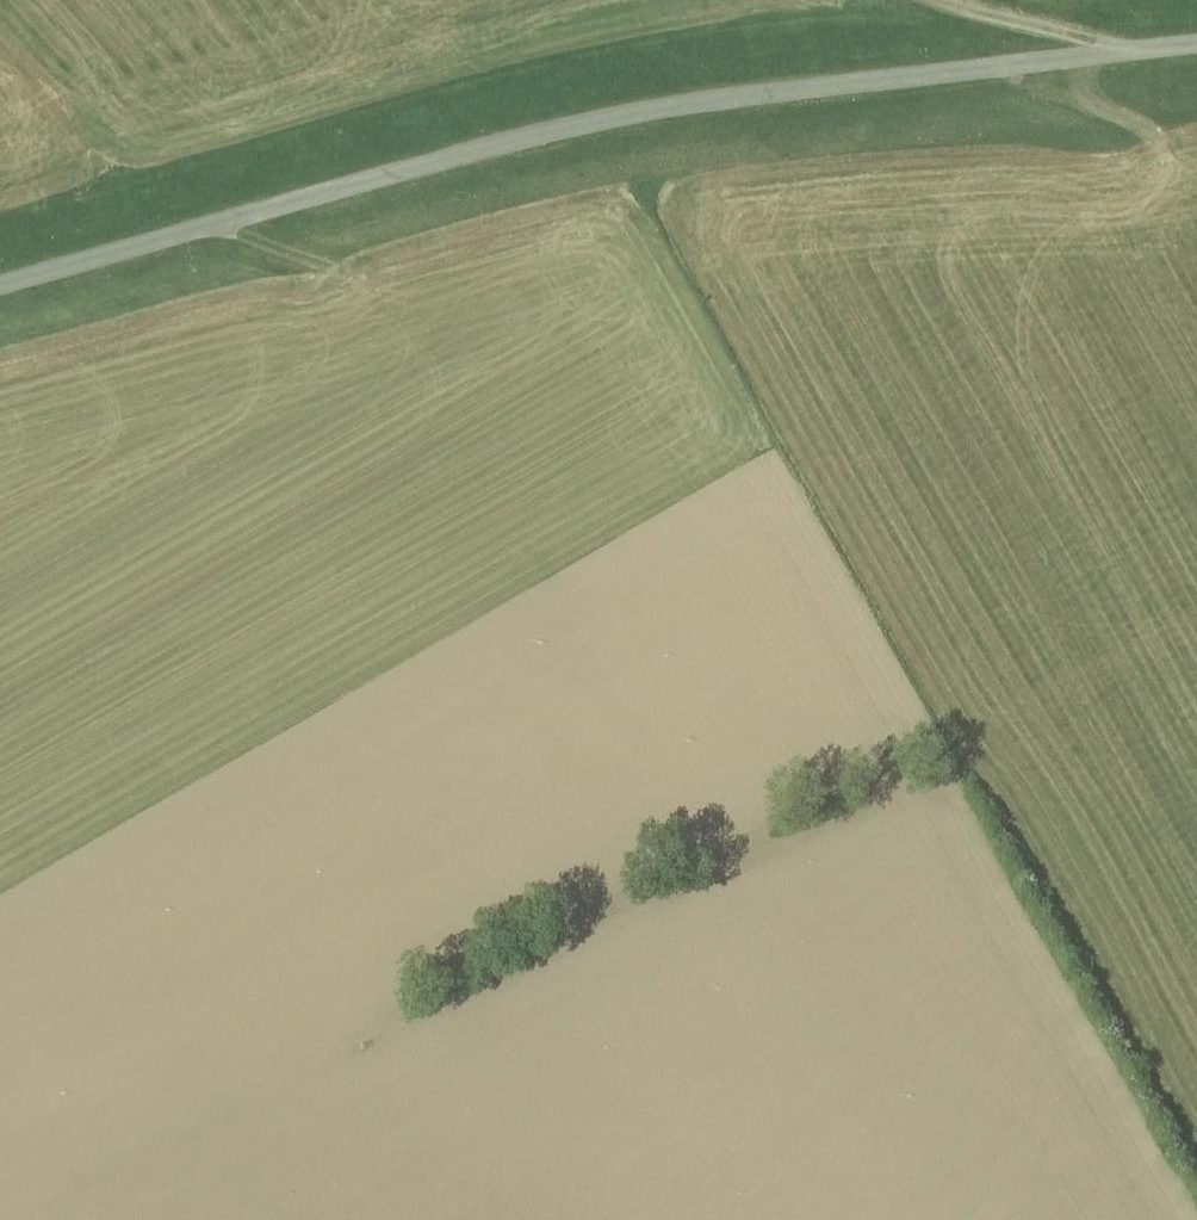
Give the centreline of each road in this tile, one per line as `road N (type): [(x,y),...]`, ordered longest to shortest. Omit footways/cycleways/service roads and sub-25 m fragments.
road 1 (unclassified): [(0,290),(481,150),(647,112),(1196,48)]

